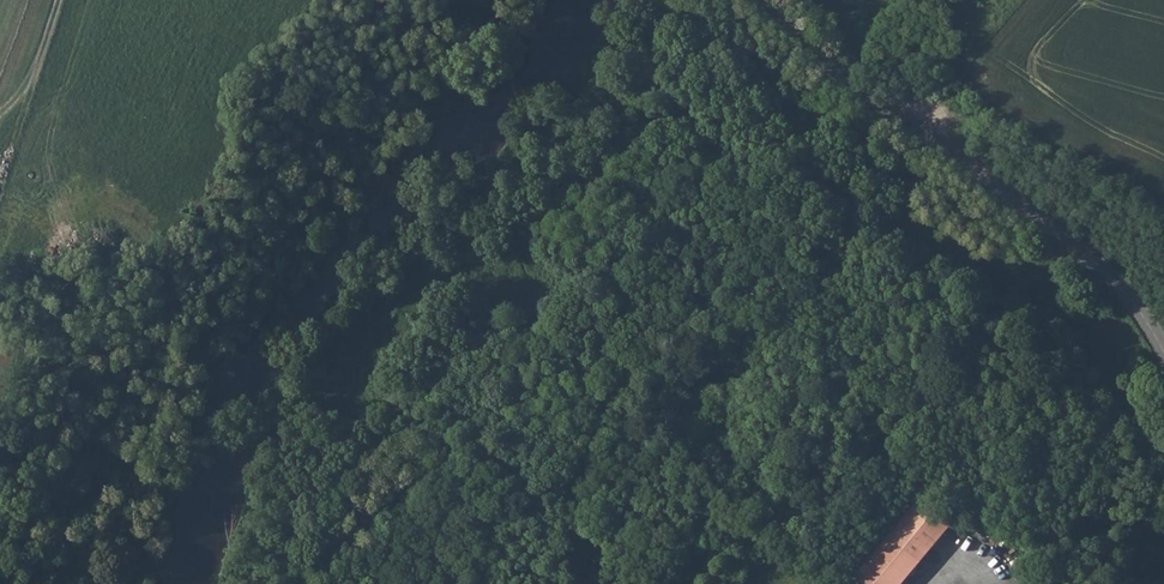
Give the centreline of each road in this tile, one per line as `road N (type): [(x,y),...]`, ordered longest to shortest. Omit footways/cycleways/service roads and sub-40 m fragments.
road 1 (tertiary): [(768,0),(858,86),(1100,270),(1163,356)]
road 2 (track): [(59,0),(4,173)]

